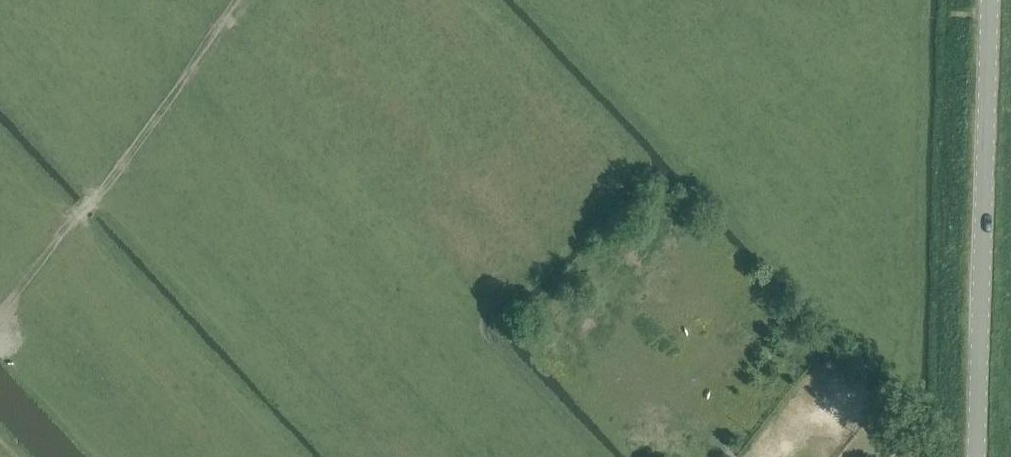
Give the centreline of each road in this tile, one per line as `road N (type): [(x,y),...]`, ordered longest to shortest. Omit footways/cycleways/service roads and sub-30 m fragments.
road 1 (tertiary): [(978,456),(991,0)]

